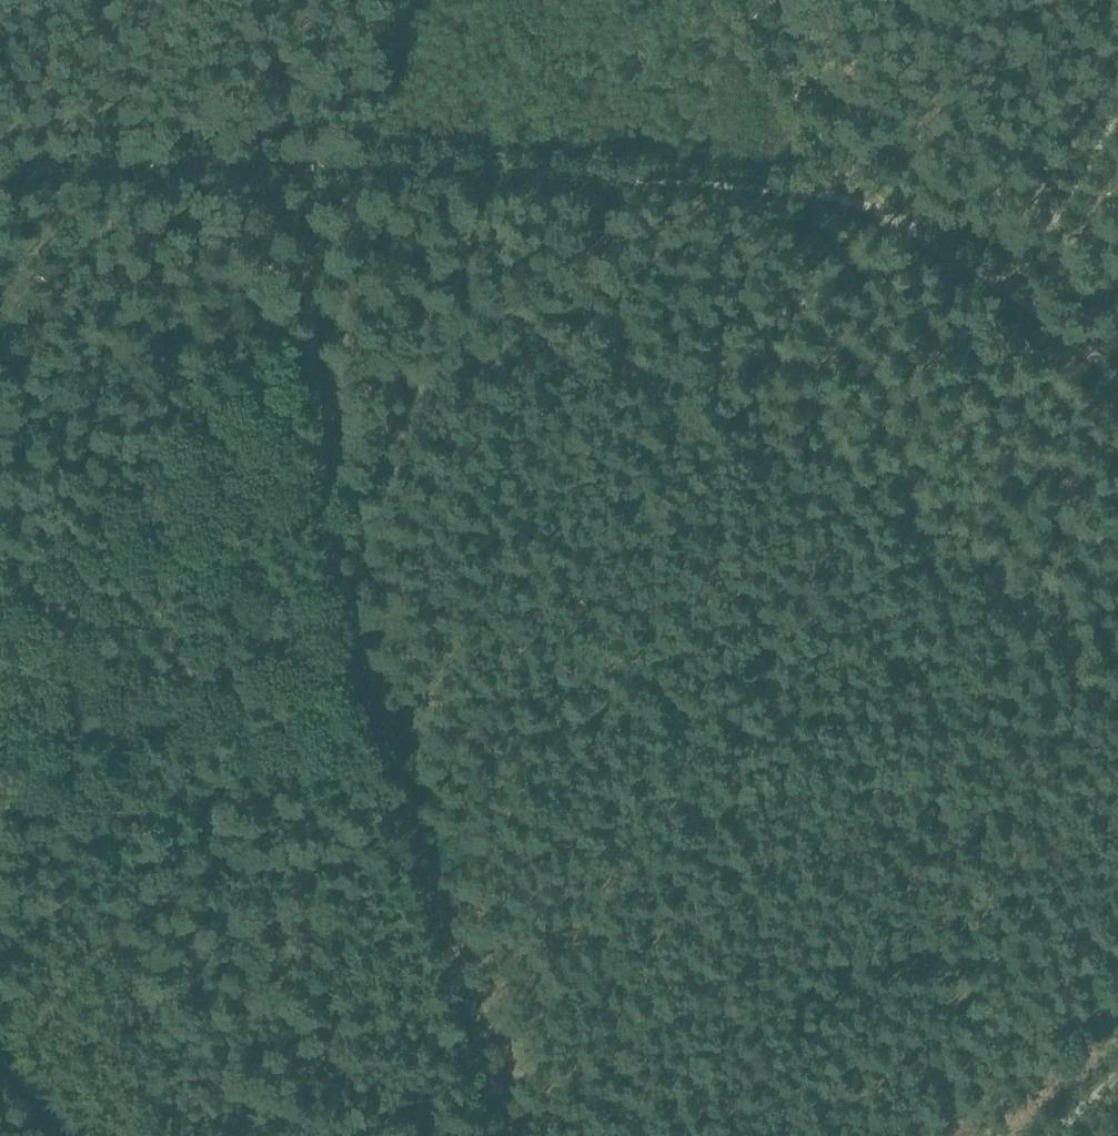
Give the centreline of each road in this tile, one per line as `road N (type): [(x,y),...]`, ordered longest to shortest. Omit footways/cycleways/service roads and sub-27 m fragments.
road 1 (track): [(1009,278),(932,230),(828,183),(600,163),(0,152)]
road 2 (track): [(512,1135),(346,586)]
road 3 (track): [(346,586),(282,152)]
road 4 (track): [(346,586),(0,800)]
road 5 (track): [(763,0),(844,156),(828,183)]
road 6 (track): [(1117,105),(1009,278)]
road 7 (track): [(1117,384),(1009,278)]

